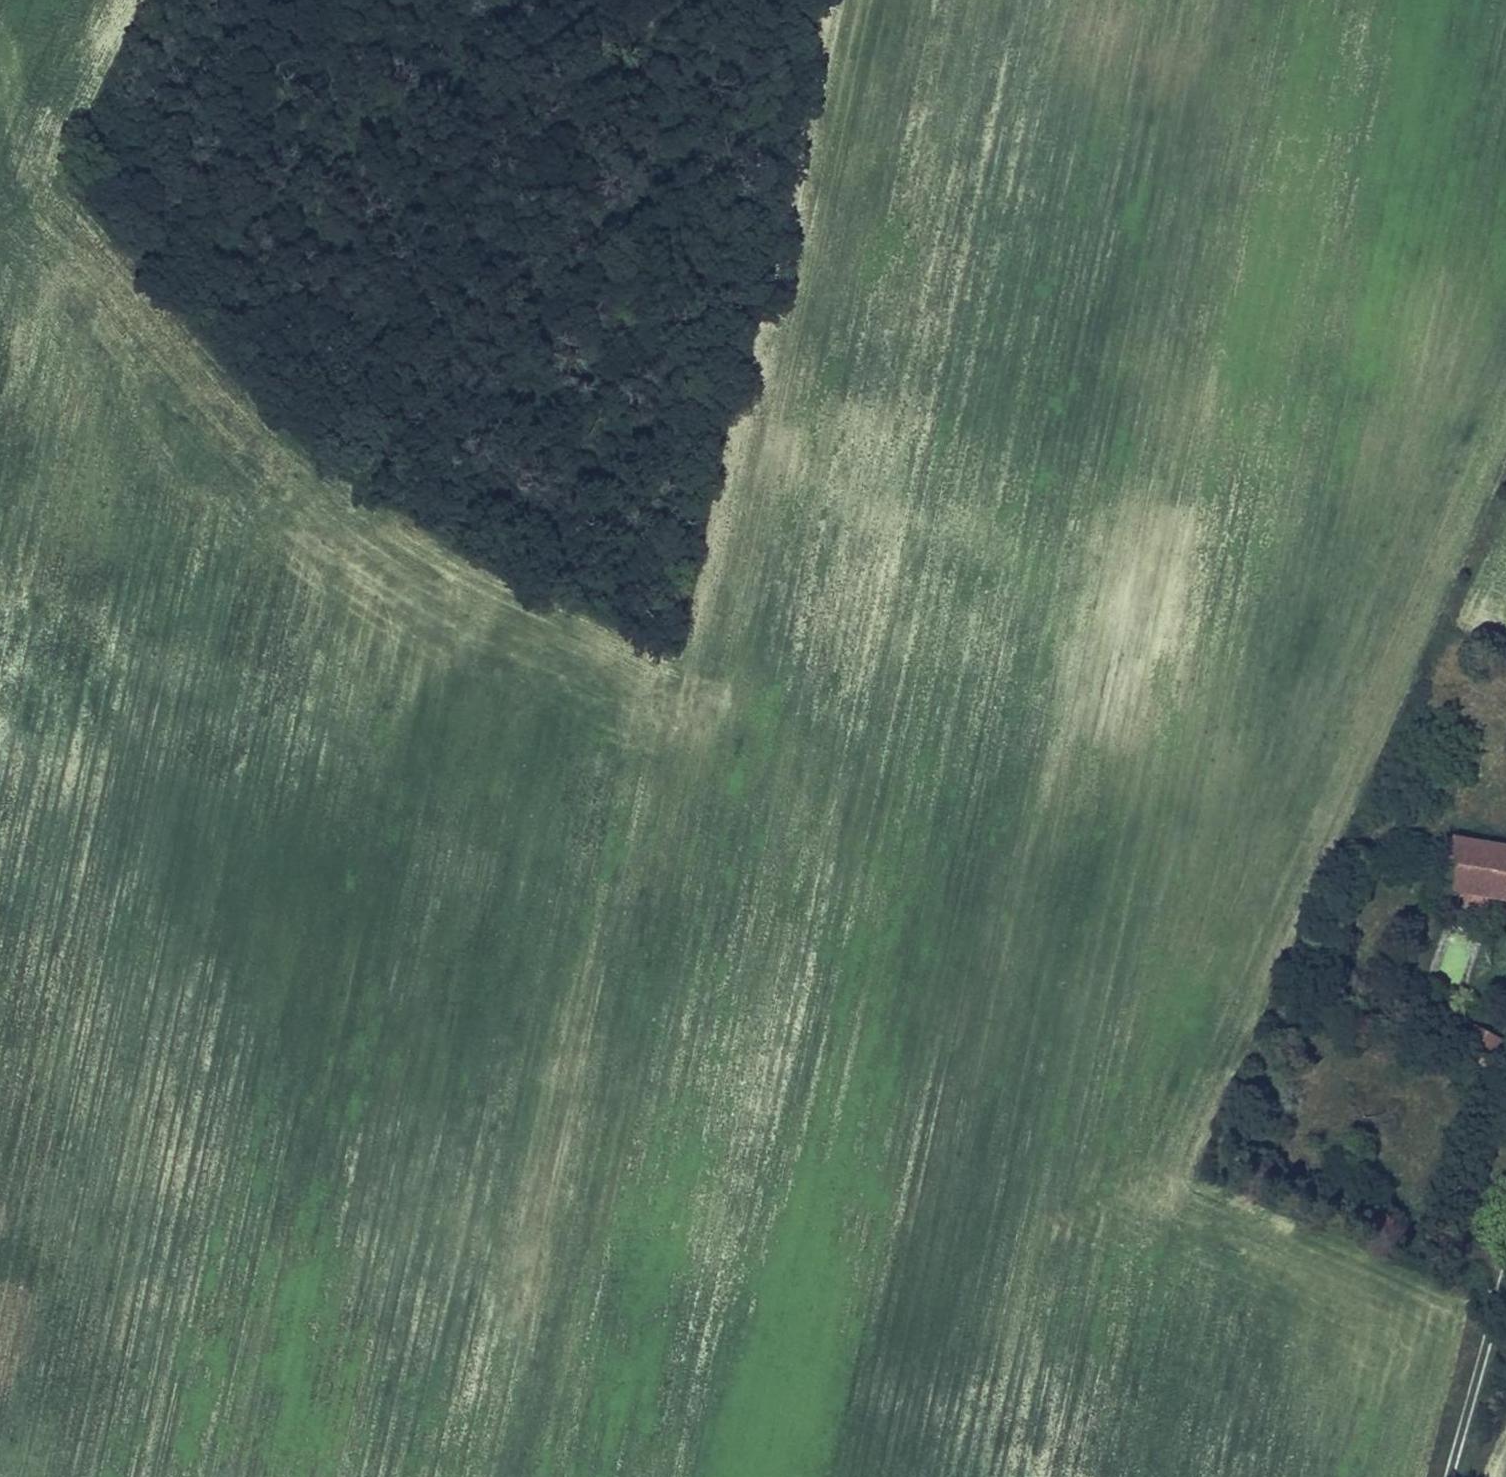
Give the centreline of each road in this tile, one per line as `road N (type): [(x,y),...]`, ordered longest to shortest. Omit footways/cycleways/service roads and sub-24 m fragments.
road 1 (unclassified): [(1505,1260),(1448,1476)]

